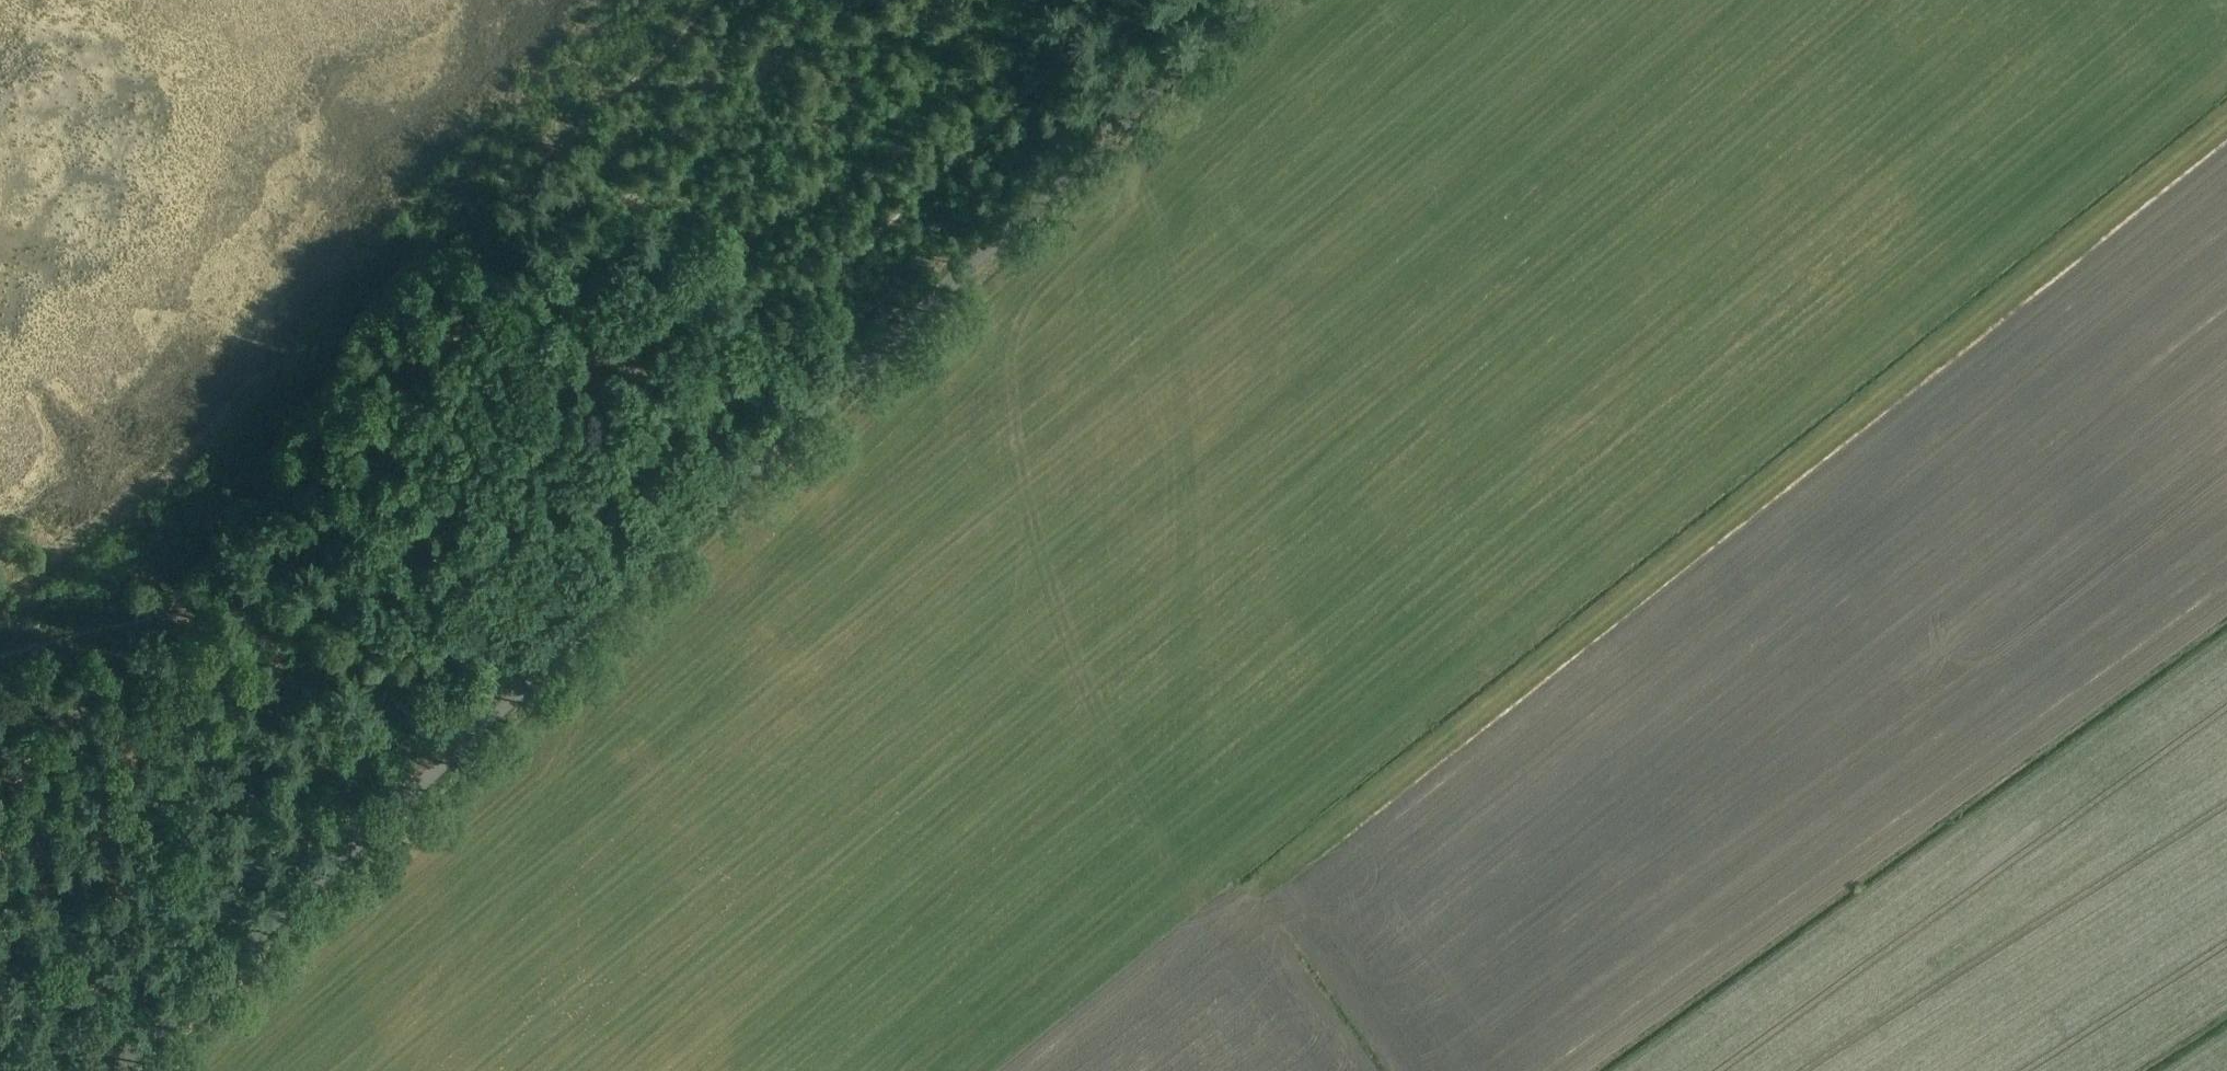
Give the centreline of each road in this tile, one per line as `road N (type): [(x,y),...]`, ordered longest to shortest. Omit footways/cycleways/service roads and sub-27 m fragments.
road 1 (unclassified): [(112,1070),(1249,0)]
road 2 (track): [(473,734),(394,714),(338,664),(267,624),(167,607)]
road 3 (track): [(0,650),(167,607)]

